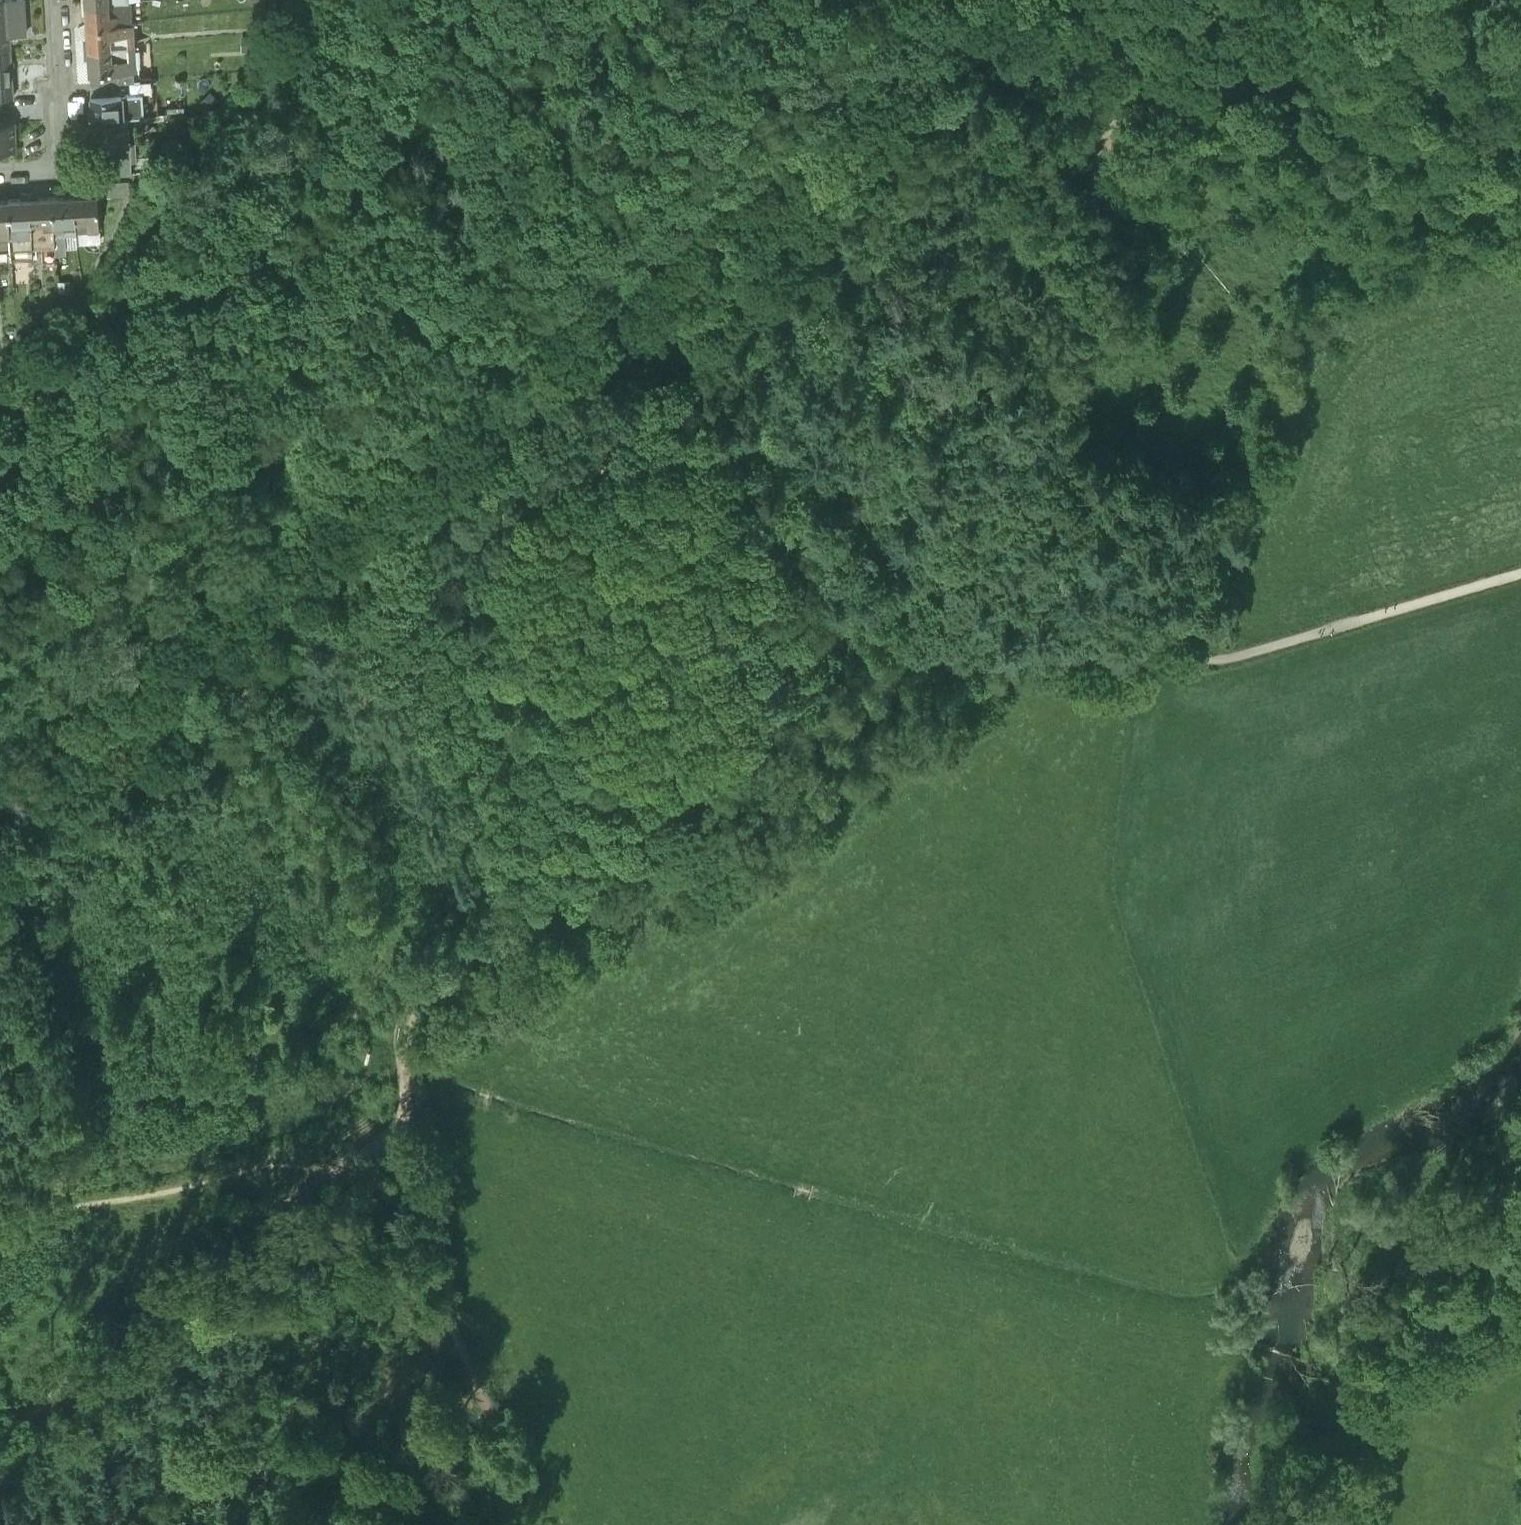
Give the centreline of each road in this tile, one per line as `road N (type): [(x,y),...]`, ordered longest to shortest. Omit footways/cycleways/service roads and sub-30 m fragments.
road 1 (track): [(1289,0),(1254,37),(1129,123),(1108,152),(1091,198),(1078,381),(1059,432),(1009,495),(880,600)]
road 2 (track): [(880,600),(436,1001),(414,1025),(405,1056),(408,1131)]
road 3 (track): [(1520,573),(1194,665),(1060,641),(992,639),(880,600)]
road 4 (track): [(0,1434),(177,1273),(331,1175)]
road 5 (track): [(408,1131),(425,1255),(523,1524)]
road 6 (residential): [(0,172),(54,169),(66,157),(55,0)]

